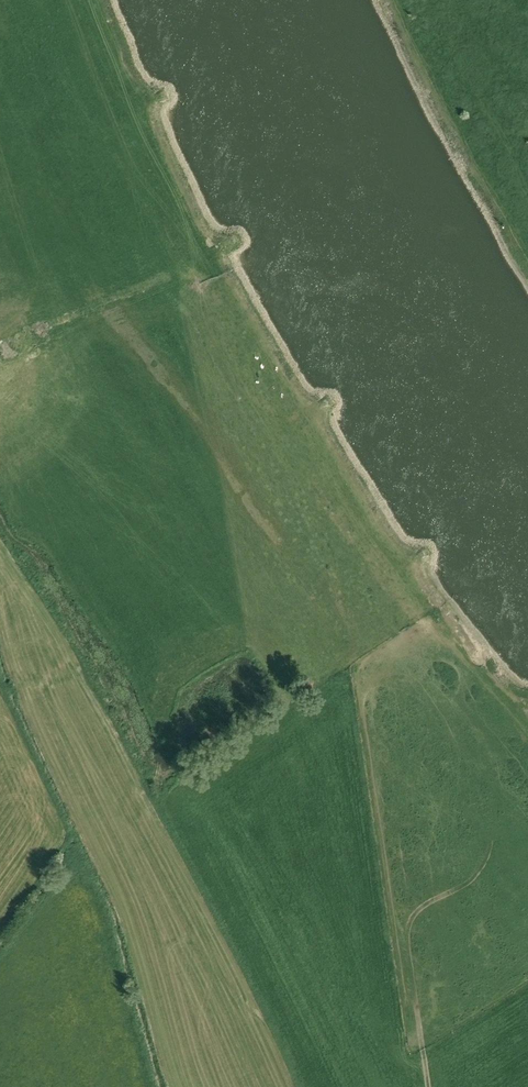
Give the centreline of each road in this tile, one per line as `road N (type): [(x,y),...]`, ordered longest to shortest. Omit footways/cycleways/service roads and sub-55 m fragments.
road 1 (track): [(491,834),(471,879),(419,910),(406,936),(427,1086)]

